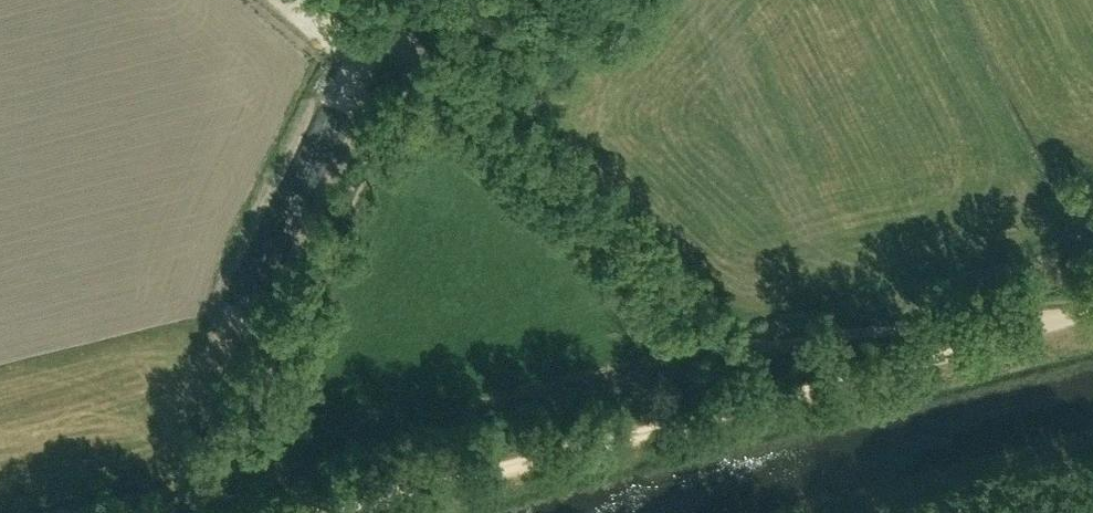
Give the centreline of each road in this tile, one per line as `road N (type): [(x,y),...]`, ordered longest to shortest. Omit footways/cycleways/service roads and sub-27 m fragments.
road 1 (track): [(1052,325),(1031,316),(806,337),(716,320),(368,0)]
road 2 (track): [(1052,325),(325,512)]
road 3 (unclassified): [(896,512),(1092,461)]

